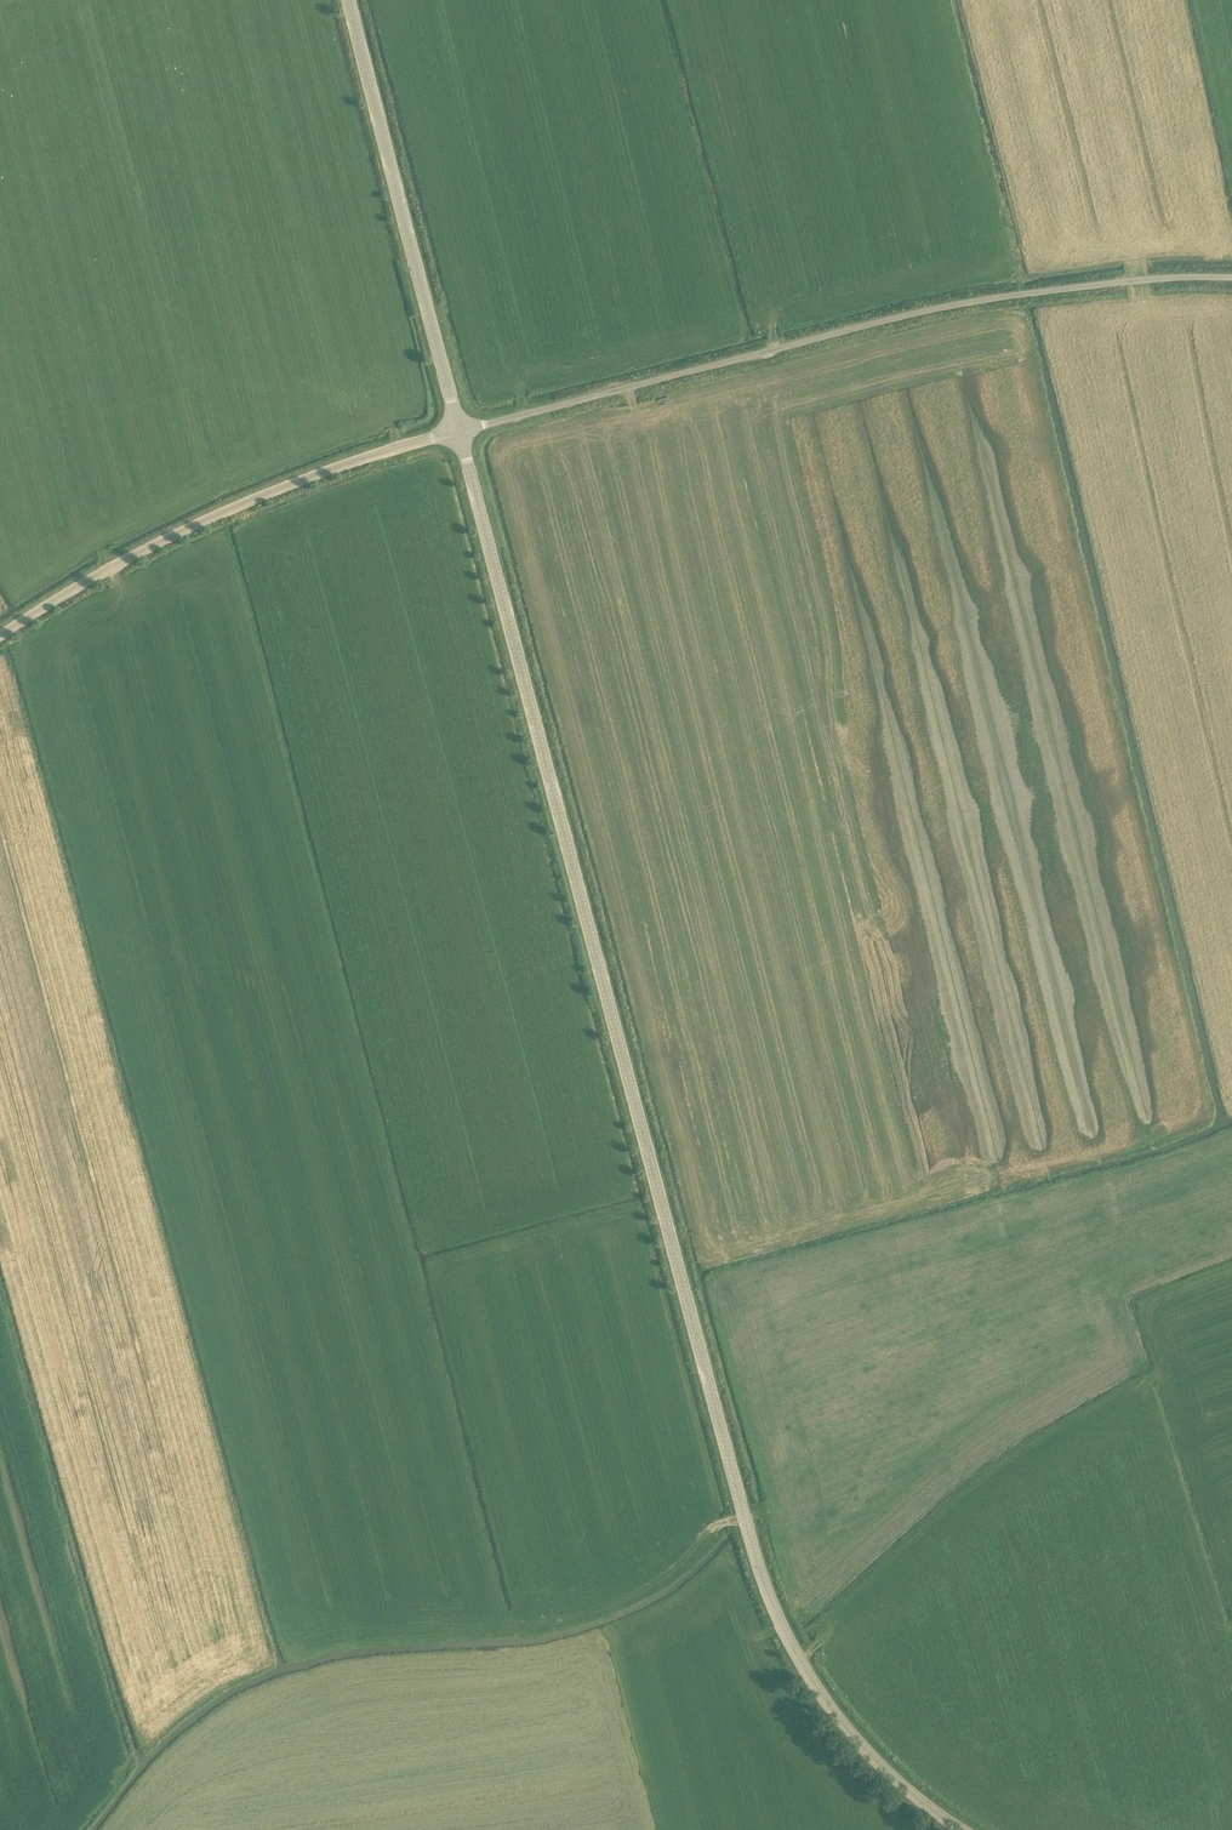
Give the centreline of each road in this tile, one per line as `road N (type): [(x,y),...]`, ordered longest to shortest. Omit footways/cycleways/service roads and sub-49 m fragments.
road 1 (tertiary): [(955,1829),(884,1772),(835,1718),(800,1664),(752,1542),(459,431)]
road 2 (unclassified): [(459,431),(1026,301),(1231,288)]
road 3 (unclassified): [(0,640),(84,586),(299,483),(459,431)]
road 4 (tertiary): [(459,431),(351,0)]

